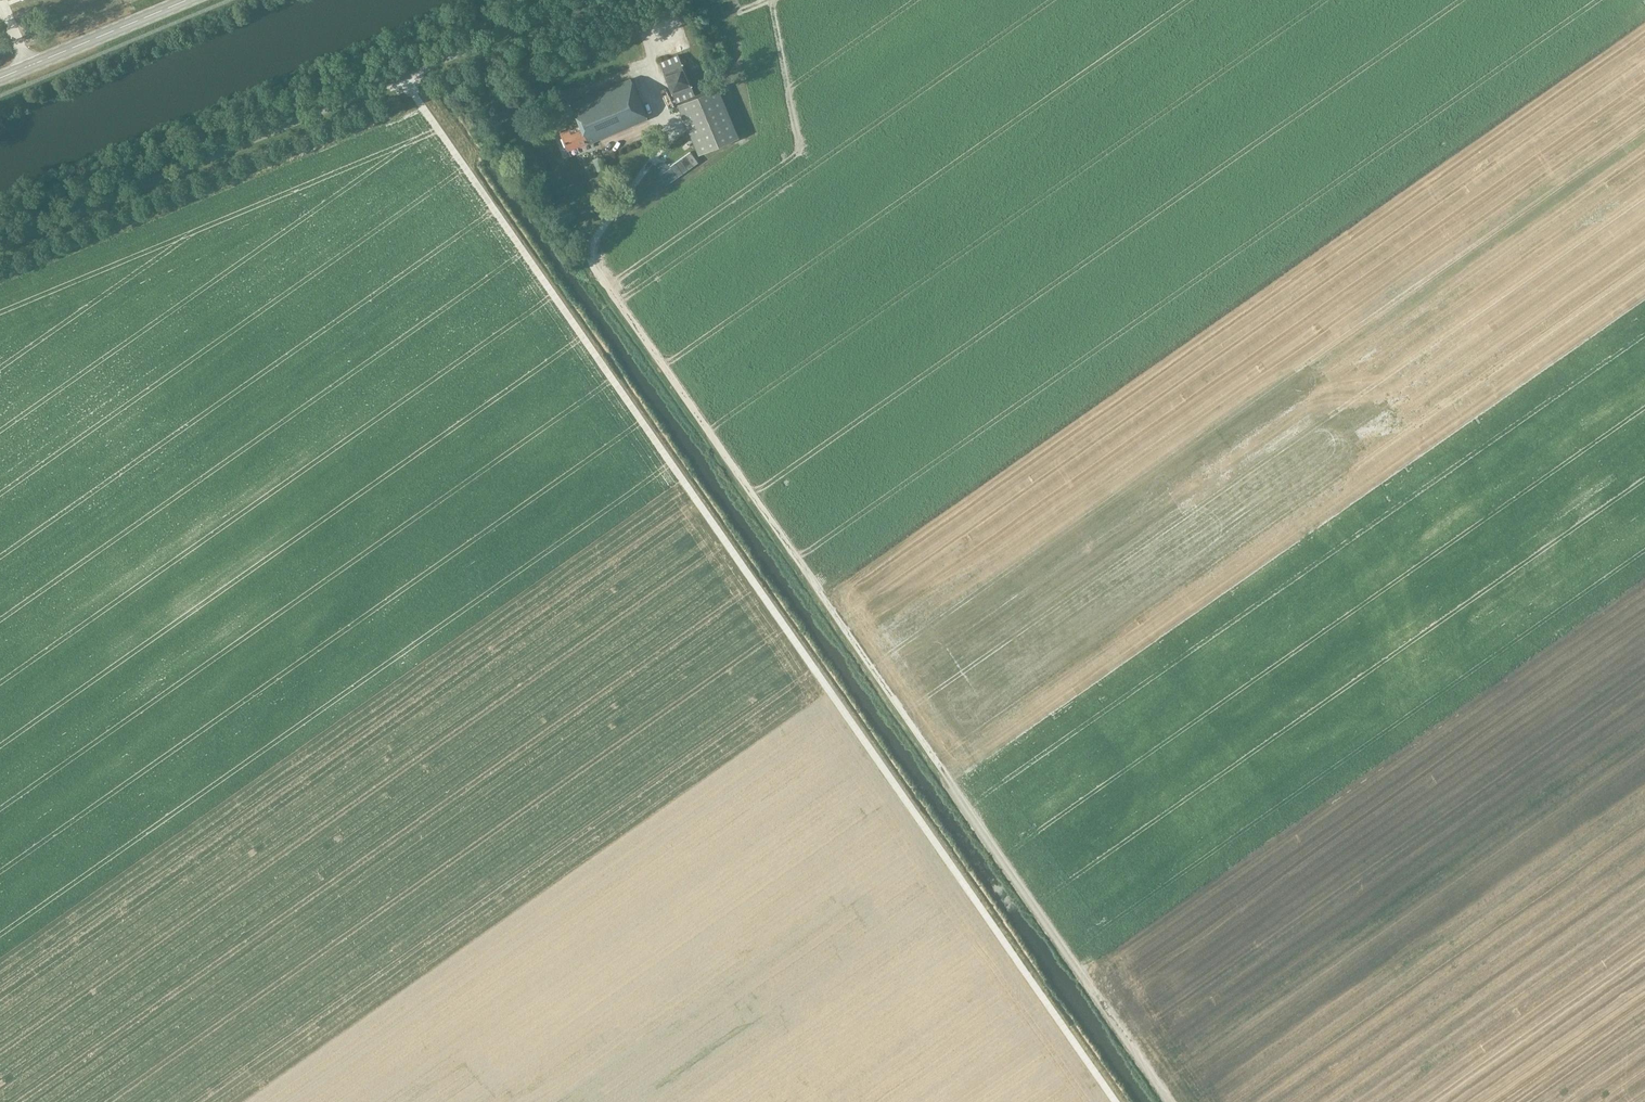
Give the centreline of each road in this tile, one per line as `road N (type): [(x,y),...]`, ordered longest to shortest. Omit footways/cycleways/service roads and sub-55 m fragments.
road 1 (unclassified): [(0,240),(577,0)]
road 2 (primary): [(0,79),(188,0)]

